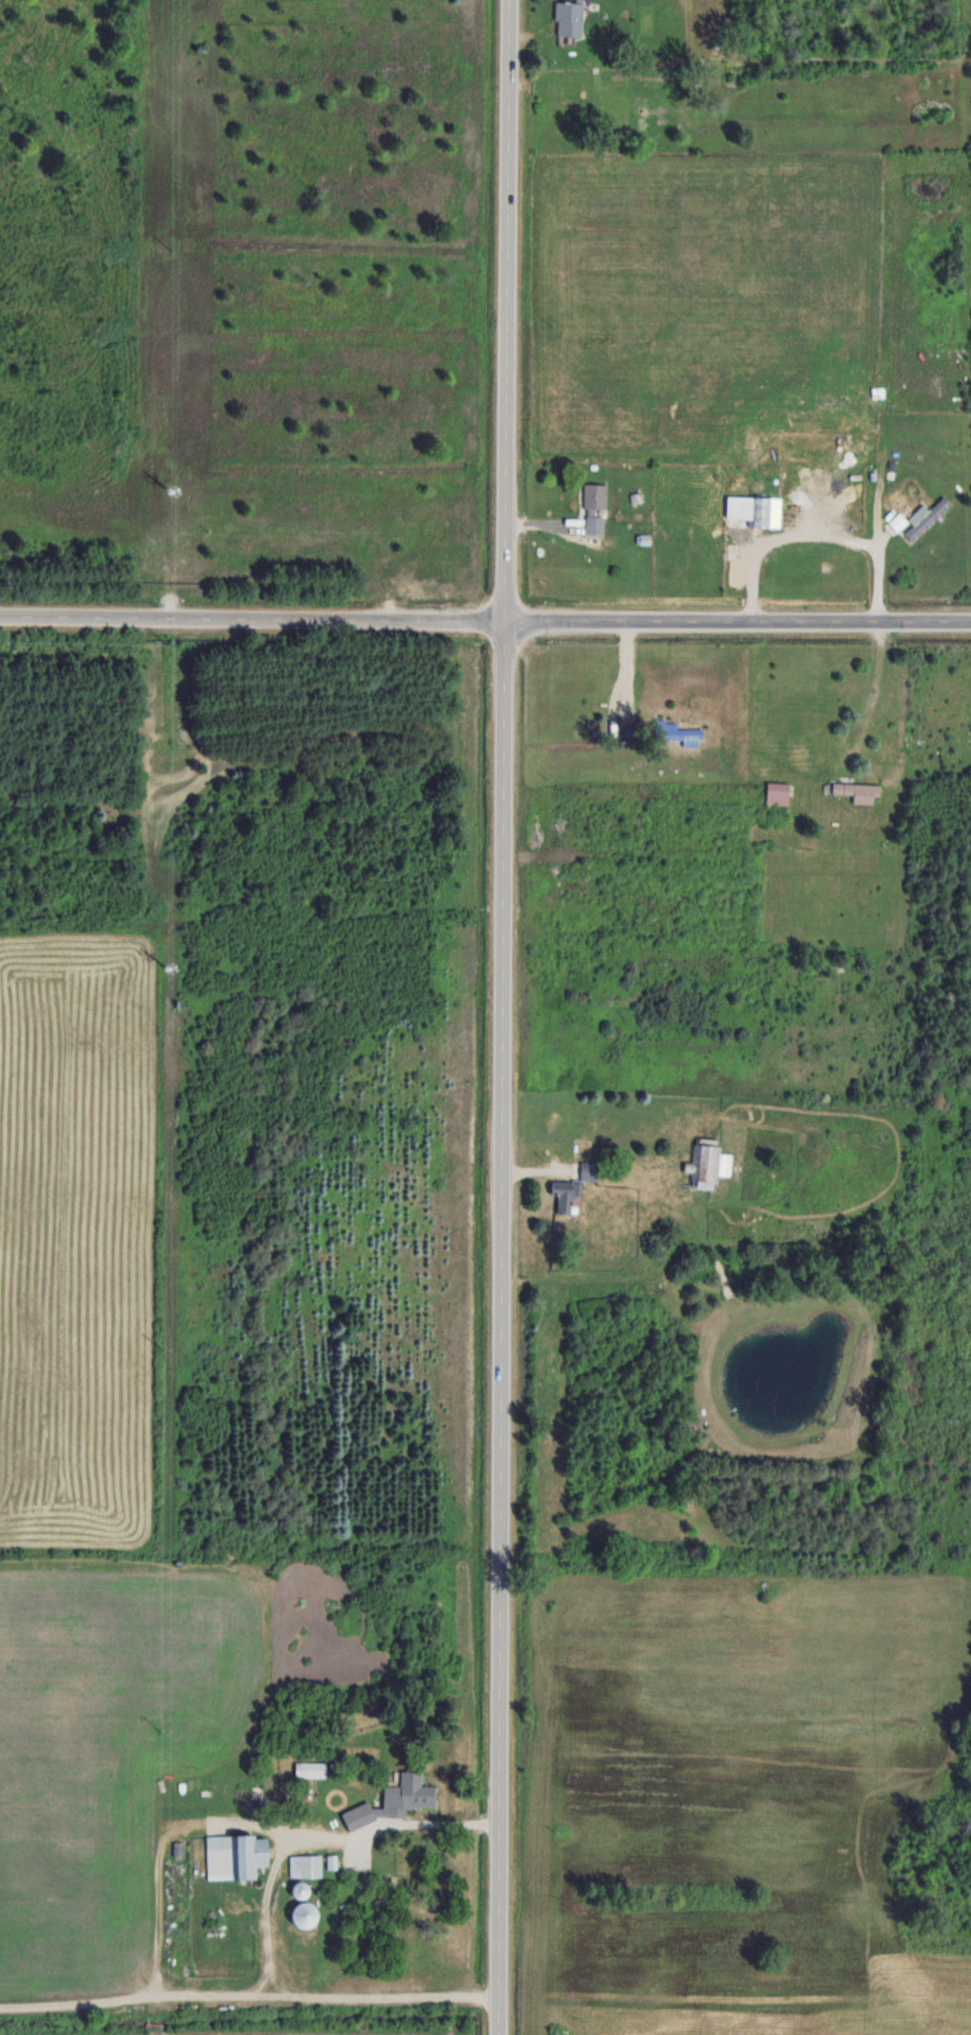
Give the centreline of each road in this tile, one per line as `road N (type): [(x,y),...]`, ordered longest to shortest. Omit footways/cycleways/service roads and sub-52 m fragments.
road 1 (tertiary): [(501,2034),(503,621),(516,0)]
road 2 (residential): [(503,621),(0,616)]
road 3 (tertiary): [(970,622),(503,621)]

